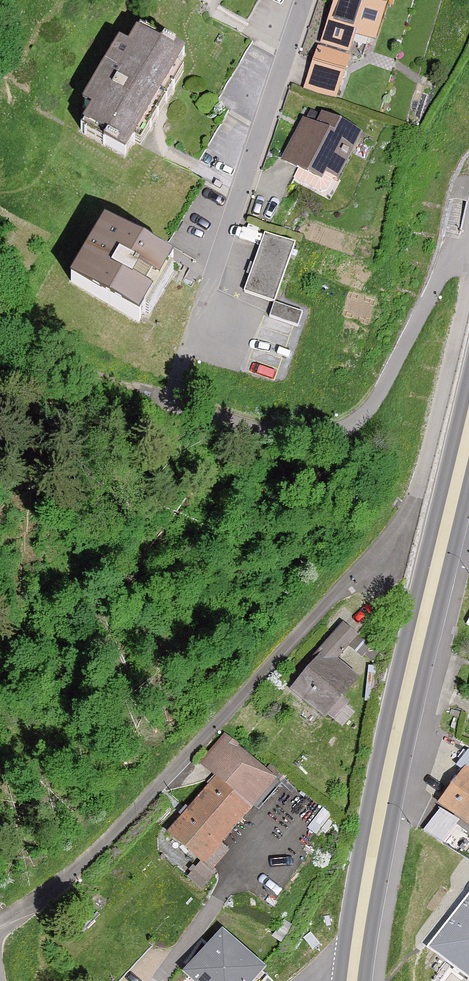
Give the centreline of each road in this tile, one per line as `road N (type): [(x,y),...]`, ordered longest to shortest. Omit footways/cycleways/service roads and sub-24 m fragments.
road 1 (primary): [(468,431),(380,810),(351,980)]
road 2 (residential): [(309,0),(169,405)]
road 3 (track): [(0,343),(169,405)]

